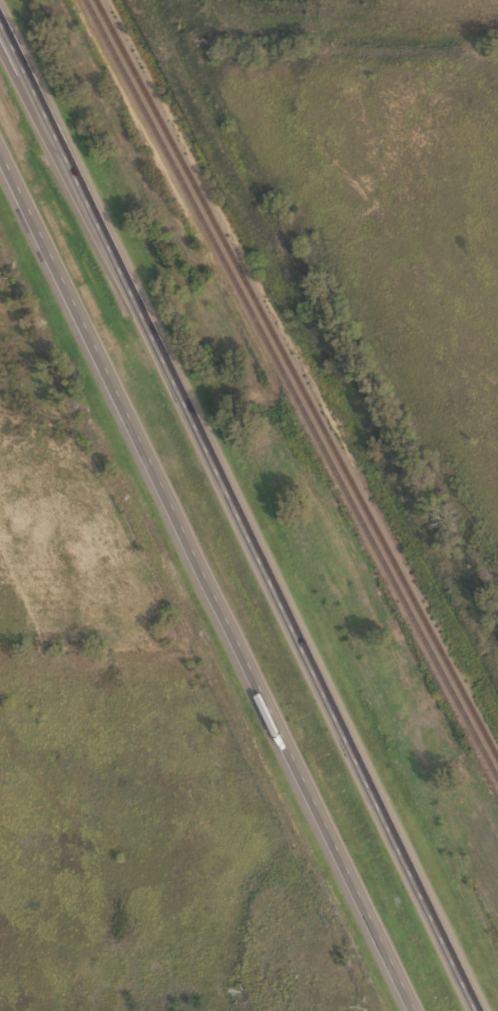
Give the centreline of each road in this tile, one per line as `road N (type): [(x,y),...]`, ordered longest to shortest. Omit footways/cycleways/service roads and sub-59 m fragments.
road 1 (trunk): [(486,1010),(1,0)]
road 2 (trunk): [(0,148),(417,1010)]

